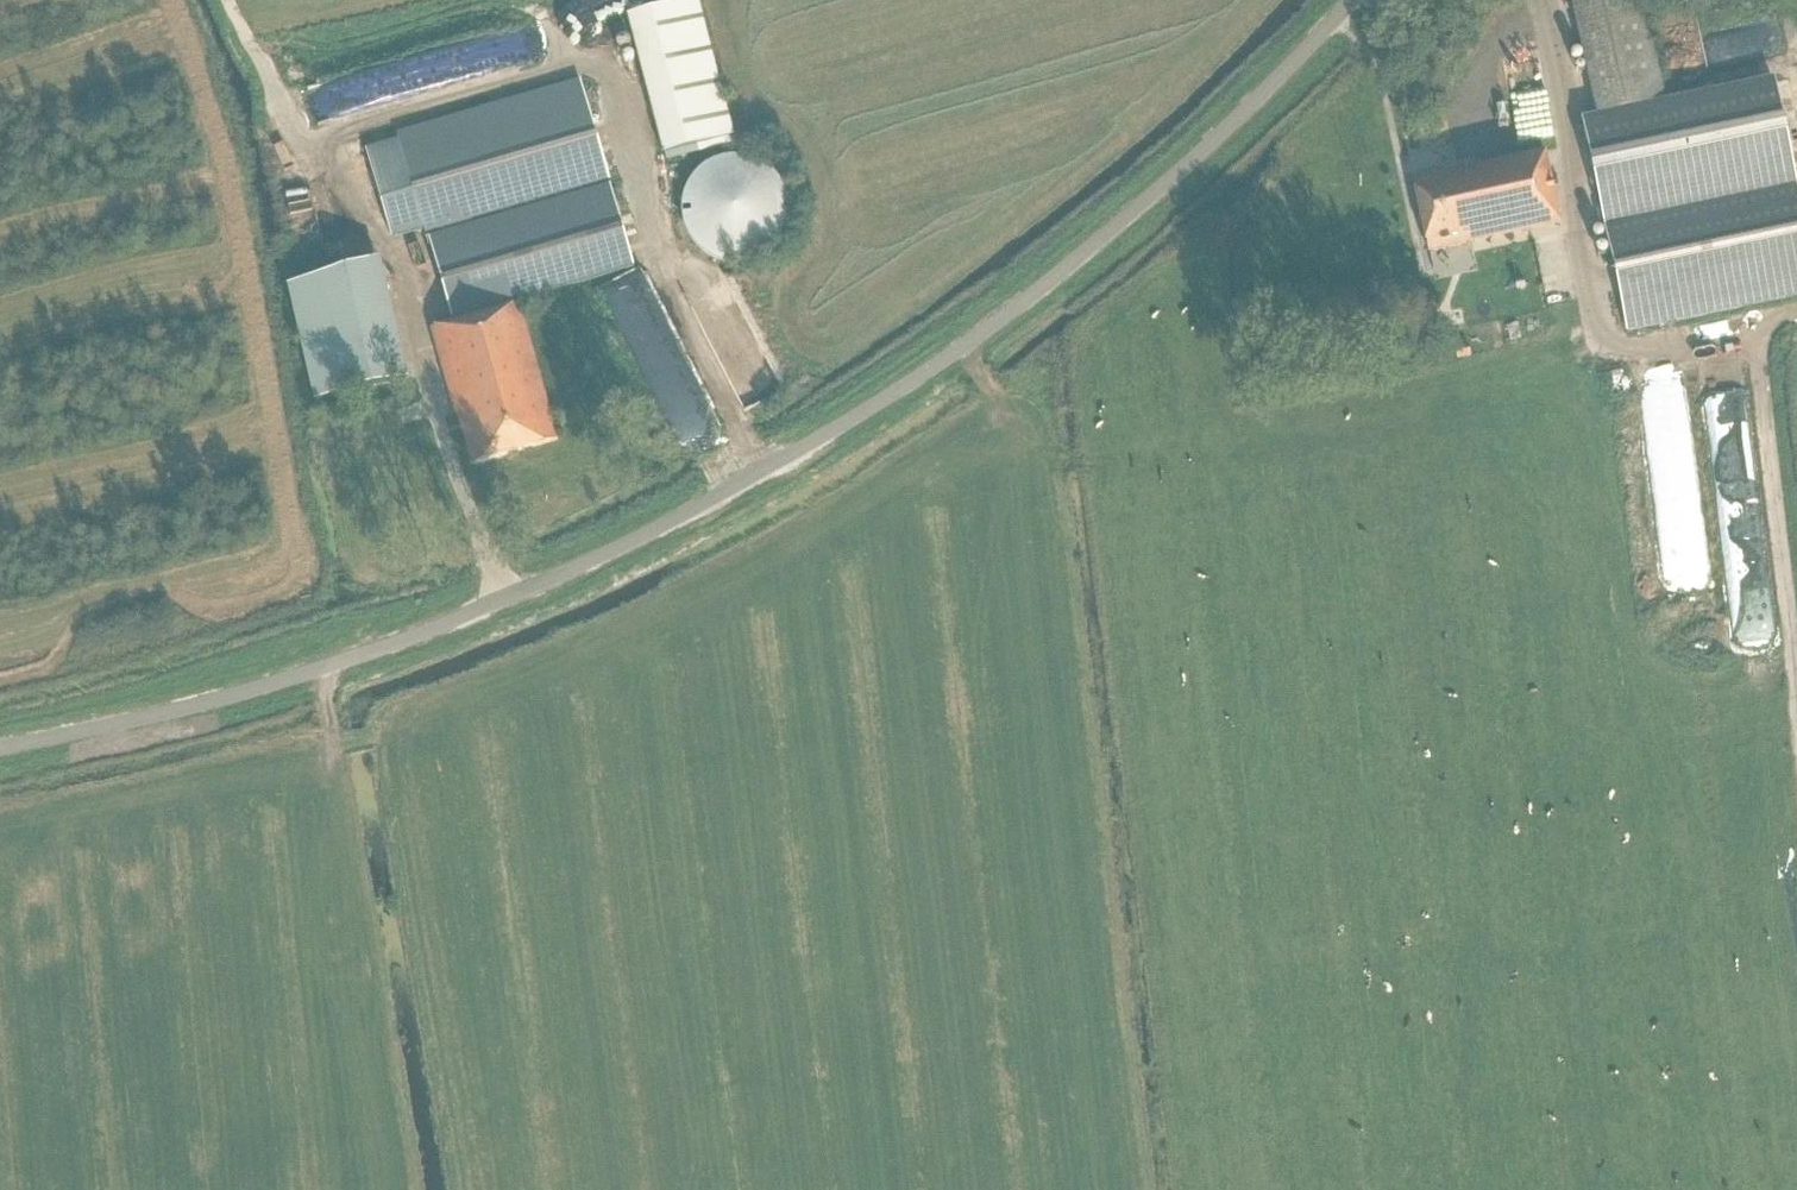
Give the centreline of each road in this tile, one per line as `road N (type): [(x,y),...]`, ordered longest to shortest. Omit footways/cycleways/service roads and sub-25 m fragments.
road 1 (tertiary): [(0,747),(239,693),(423,633),(635,541),(744,482),(909,383),(1037,292),(1240,117),(1352,0)]

